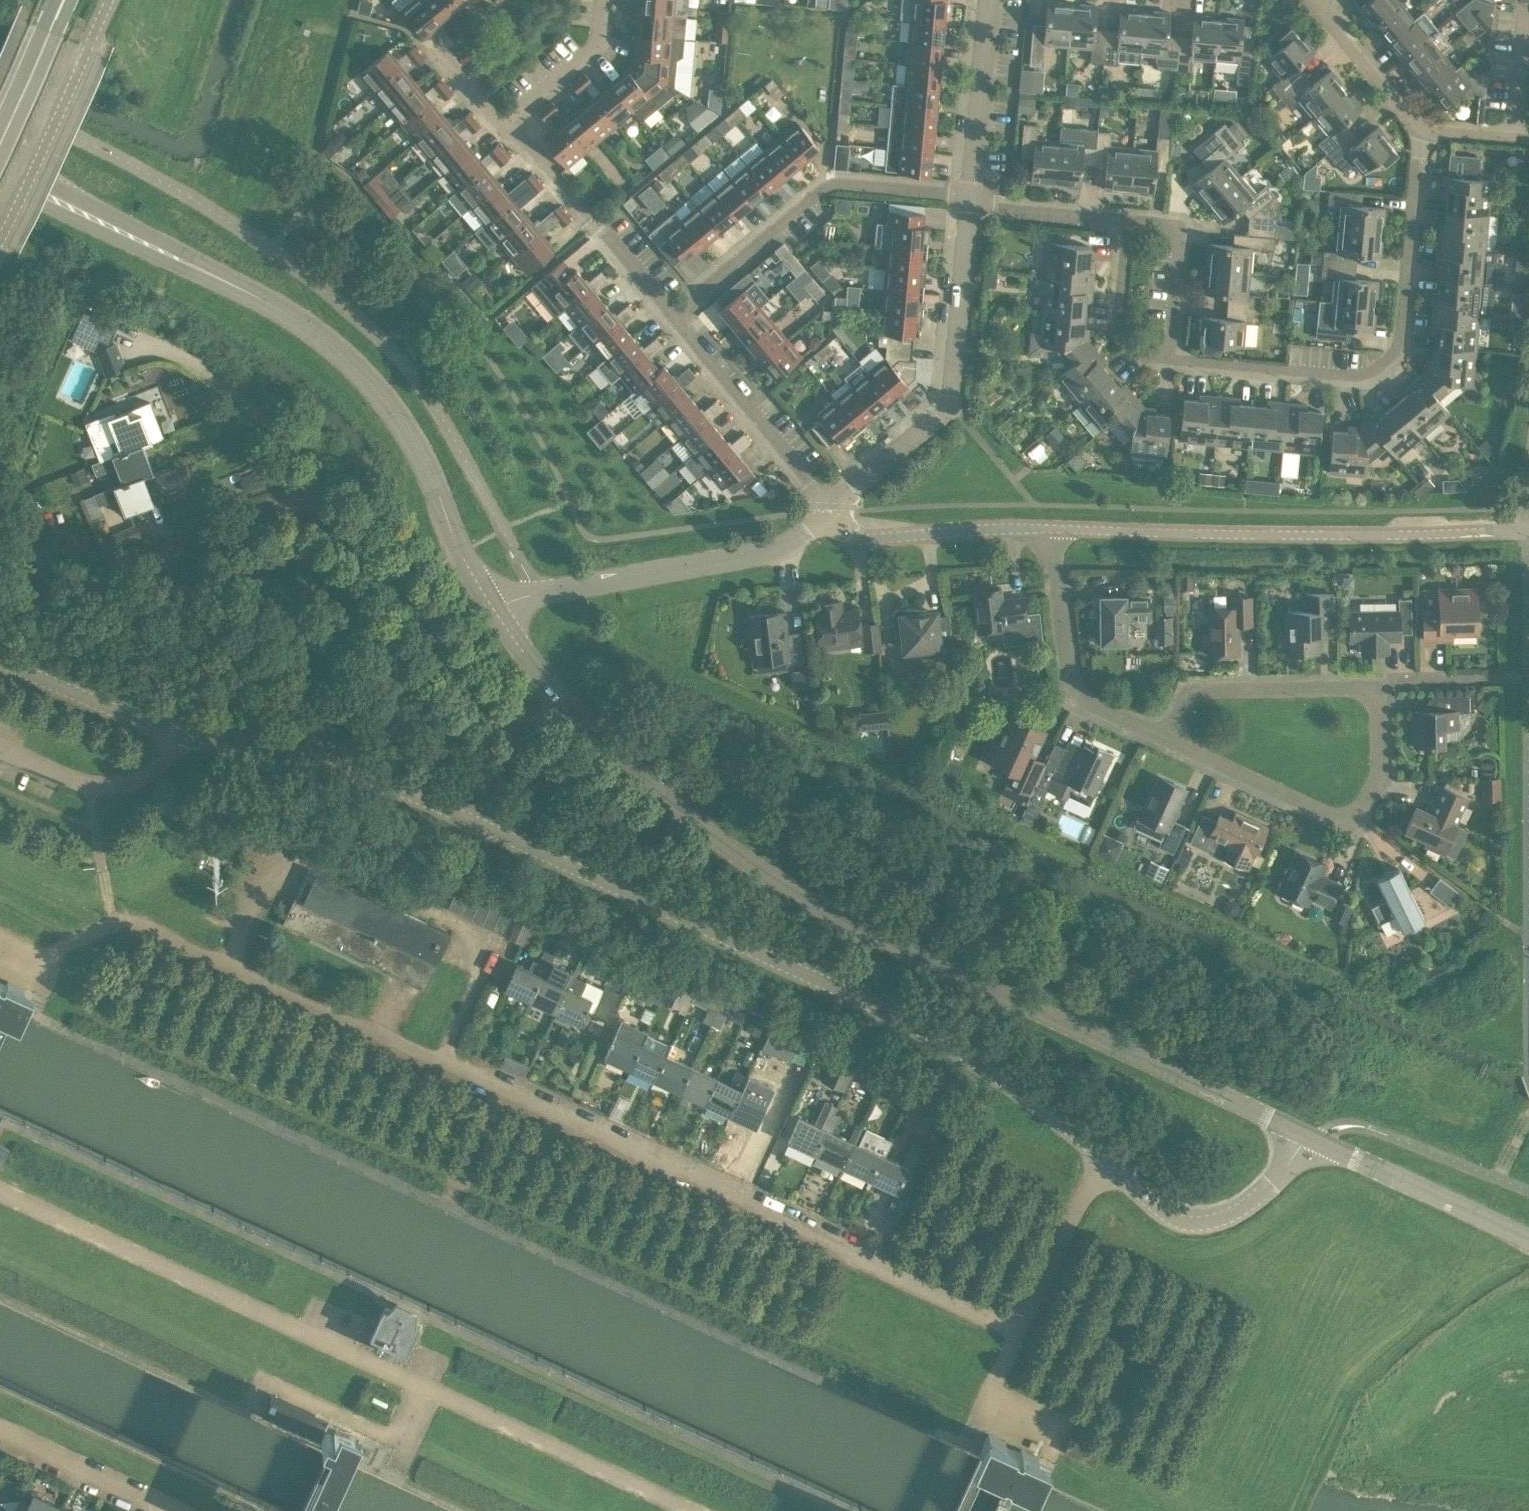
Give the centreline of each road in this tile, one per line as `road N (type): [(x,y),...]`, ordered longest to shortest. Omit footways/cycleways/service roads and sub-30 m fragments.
road 1 (unclassified): [(1107,1161),(911,1024),(468,821),(287,751),(137,718),(0,658)]
road 2 (residential): [(1107,1161),(1075,1209),(1018,1331),(125,917),(113,921)]
road 3 (primary): [(1307,1138),(792,890),(691,818),(562,699)]
road 4 (residential): [(562,699),(533,725),(494,718),(380,567),(299,501),(153,547)]
road 5 (residential): [(1047,527),(1356,535),(1528,529)]
road 6 (residential): [(1166,356),(1348,374),(1386,361),(1400,336),(1422,128)]
road 7 (primary): [(495,610),(383,393),(339,349),(237,286)]
road 8 (residential): [(832,506),(949,405),(970,195)]
road 9 (residential): [(495,610),(538,593),(783,547),(829,518)]
road 10 (residential): [(671,314),(829,184),(970,195)]
road 11 (residential): [(1170,739),(1346,819),(1359,814),(1379,770),(1377,705),(1369,692)]
road 12 (residential): [(1047,527),(1071,689),(1170,739)]
road 13 (primary): [(237,286),(189,250),(0,156)]
road 14 (unclassified): [(0,238),(107,0)]
road 15 (primary): [(0,184),(182,270),(237,286)]
road 16 (unclassified): [(1307,1138),(1264,1190),(1200,1220),(1167,1213),(1107,1161)]
road 17 (residential): [(832,506),(671,314)]
road 18 (residential): [(671,314),(507,127)]
road 19 (primary): [(1528,1239),(1307,1138)]
road 20 (residential): [(1369,692),(1202,690),(1181,701),(1170,739)]
road 21 (residential): [(829,518),(869,538),(1047,527)]
road 22 (residential): [(970,195),(990,0)]
road 23 (residential): [(1166,356),(1179,238),(1167,224),(1128,219)]
road 24 (residential): [(1422,128),(1308,0)]
road 25 (residential): [(507,127),(597,45),(601,0)]
road 26 (residential): [(1128,219),(1119,325),(1143,353),(1166,356)]
road 27 (residential): [(970,195),(996,207),(1128,219)]
road 28 (tertiary): [(0,137),(63,0)]
road 29 (residential): [(1369,692),(1408,679),(1494,677)]

